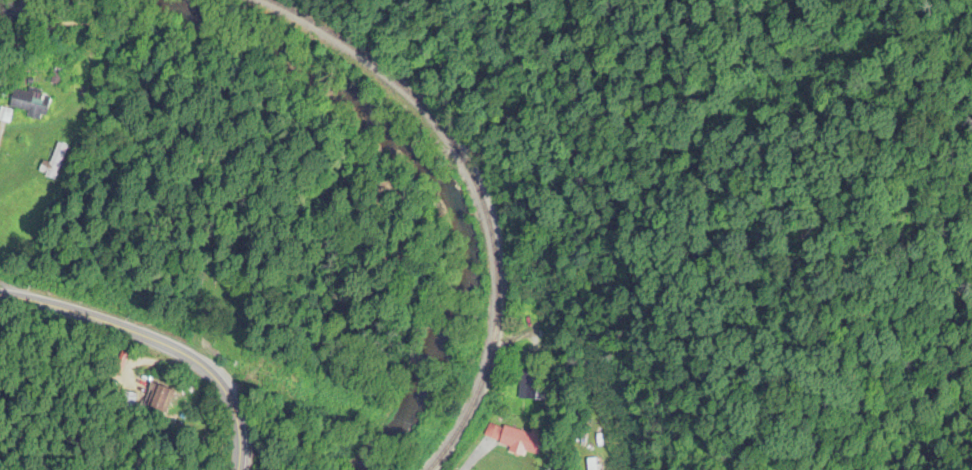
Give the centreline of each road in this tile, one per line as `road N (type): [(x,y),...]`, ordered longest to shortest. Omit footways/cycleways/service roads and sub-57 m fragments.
road 1 (secondary): [(236,469),(240,440),(232,408),(200,367),(85,318),(0,294)]

